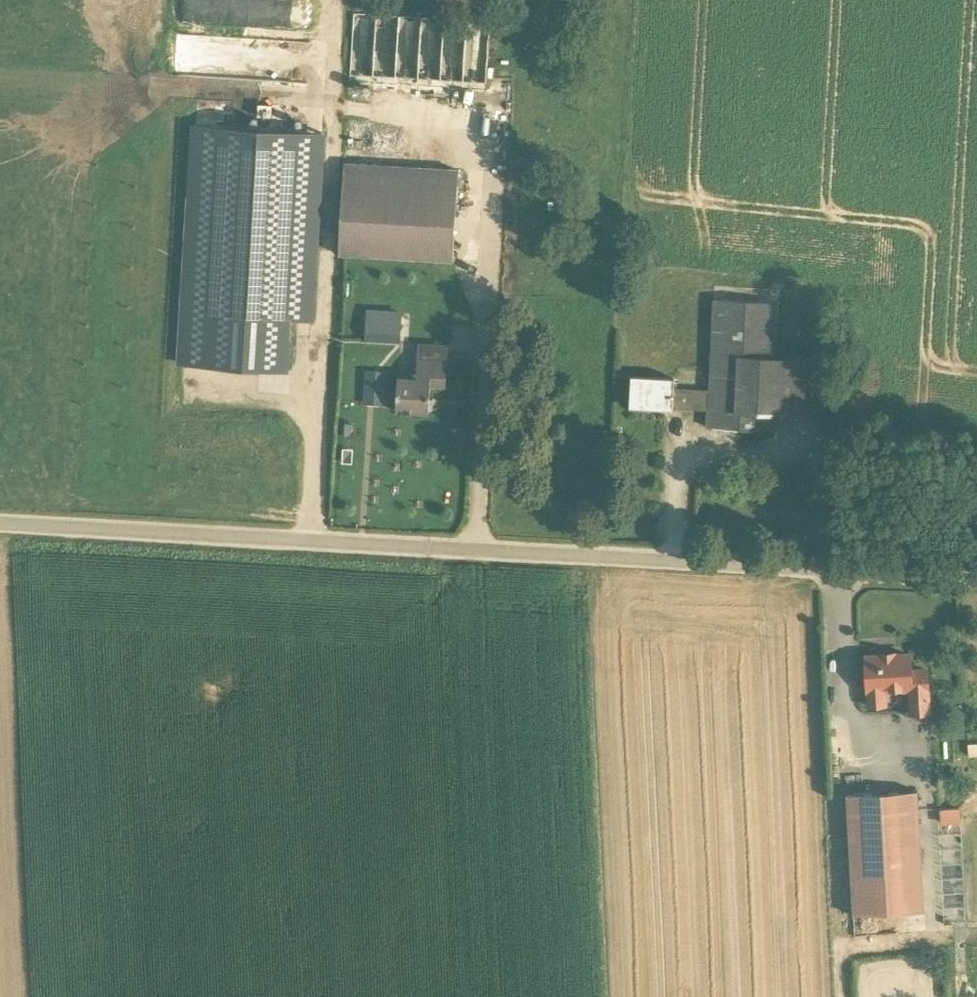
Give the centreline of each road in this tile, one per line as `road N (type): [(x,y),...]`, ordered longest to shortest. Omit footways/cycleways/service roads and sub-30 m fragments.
road 1 (unclassified): [(976,579),(0,525)]

